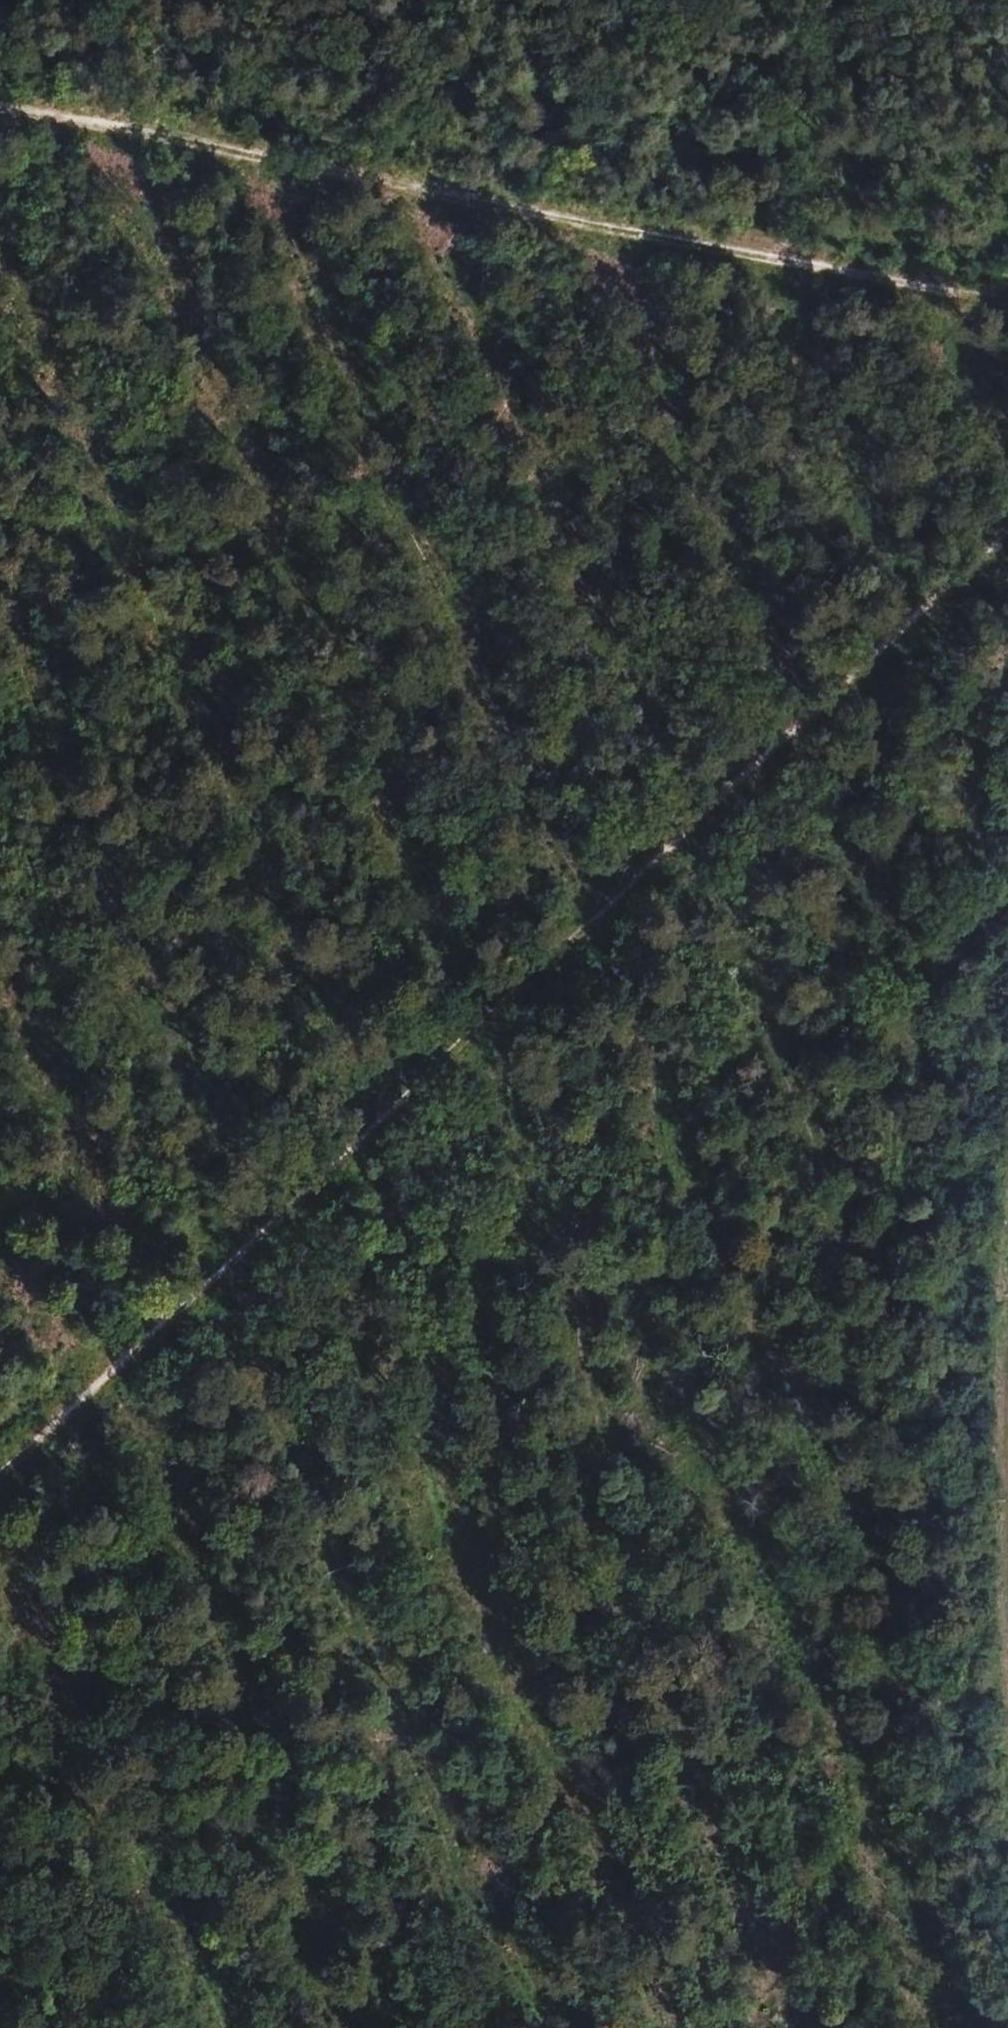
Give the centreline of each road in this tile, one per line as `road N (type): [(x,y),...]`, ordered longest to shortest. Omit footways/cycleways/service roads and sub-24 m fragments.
road 1 (track): [(1007,528),(0,1479)]
road 2 (track): [(0,100),(1002,295)]
road 3 (track): [(0,1294),(823,1463),(943,1479)]
road 4 (track): [(823,1463),(700,2027)]

